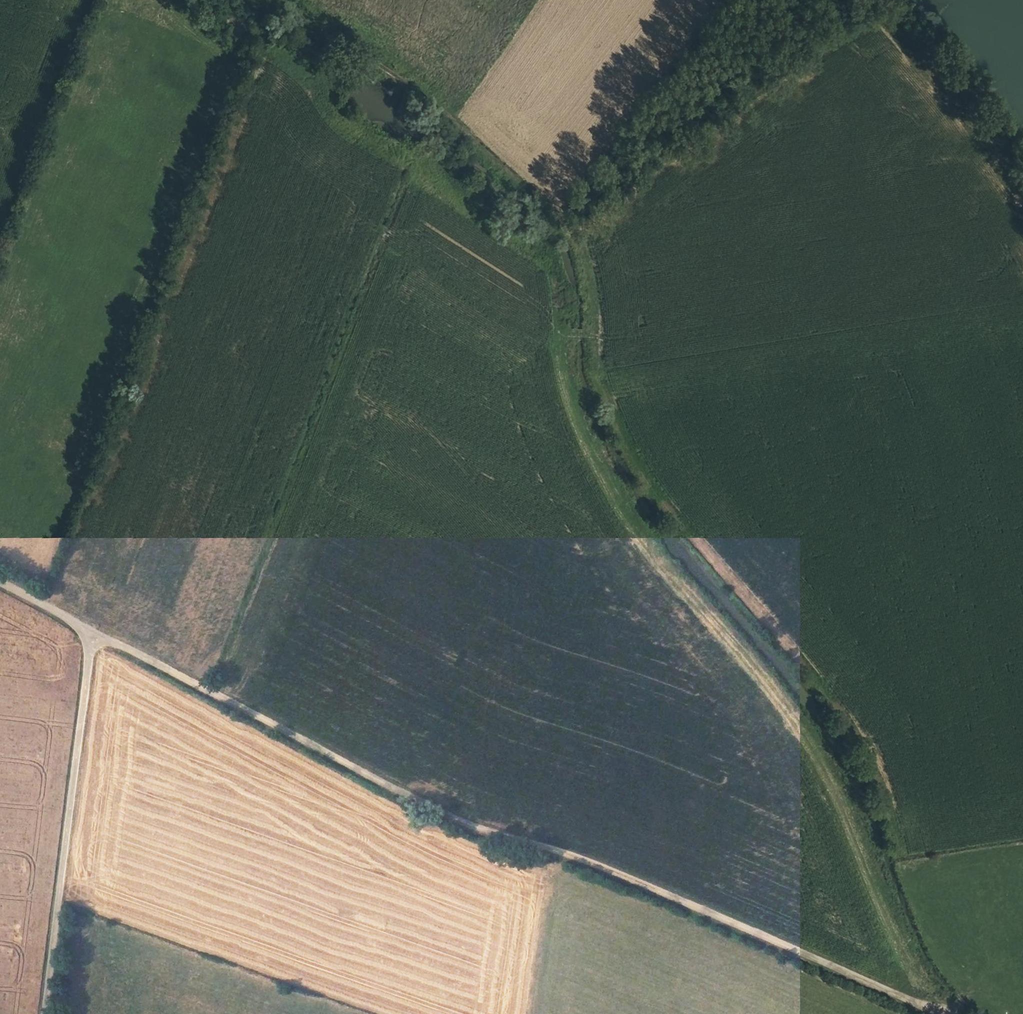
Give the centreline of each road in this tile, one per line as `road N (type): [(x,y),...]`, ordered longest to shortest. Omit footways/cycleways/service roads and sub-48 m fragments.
road 1 (unclassified): [(47,1013),(92,632),(467,824),(625,876),(949,1013)]
road 2 (track): [(272,0),(457,123),(579,242)]

